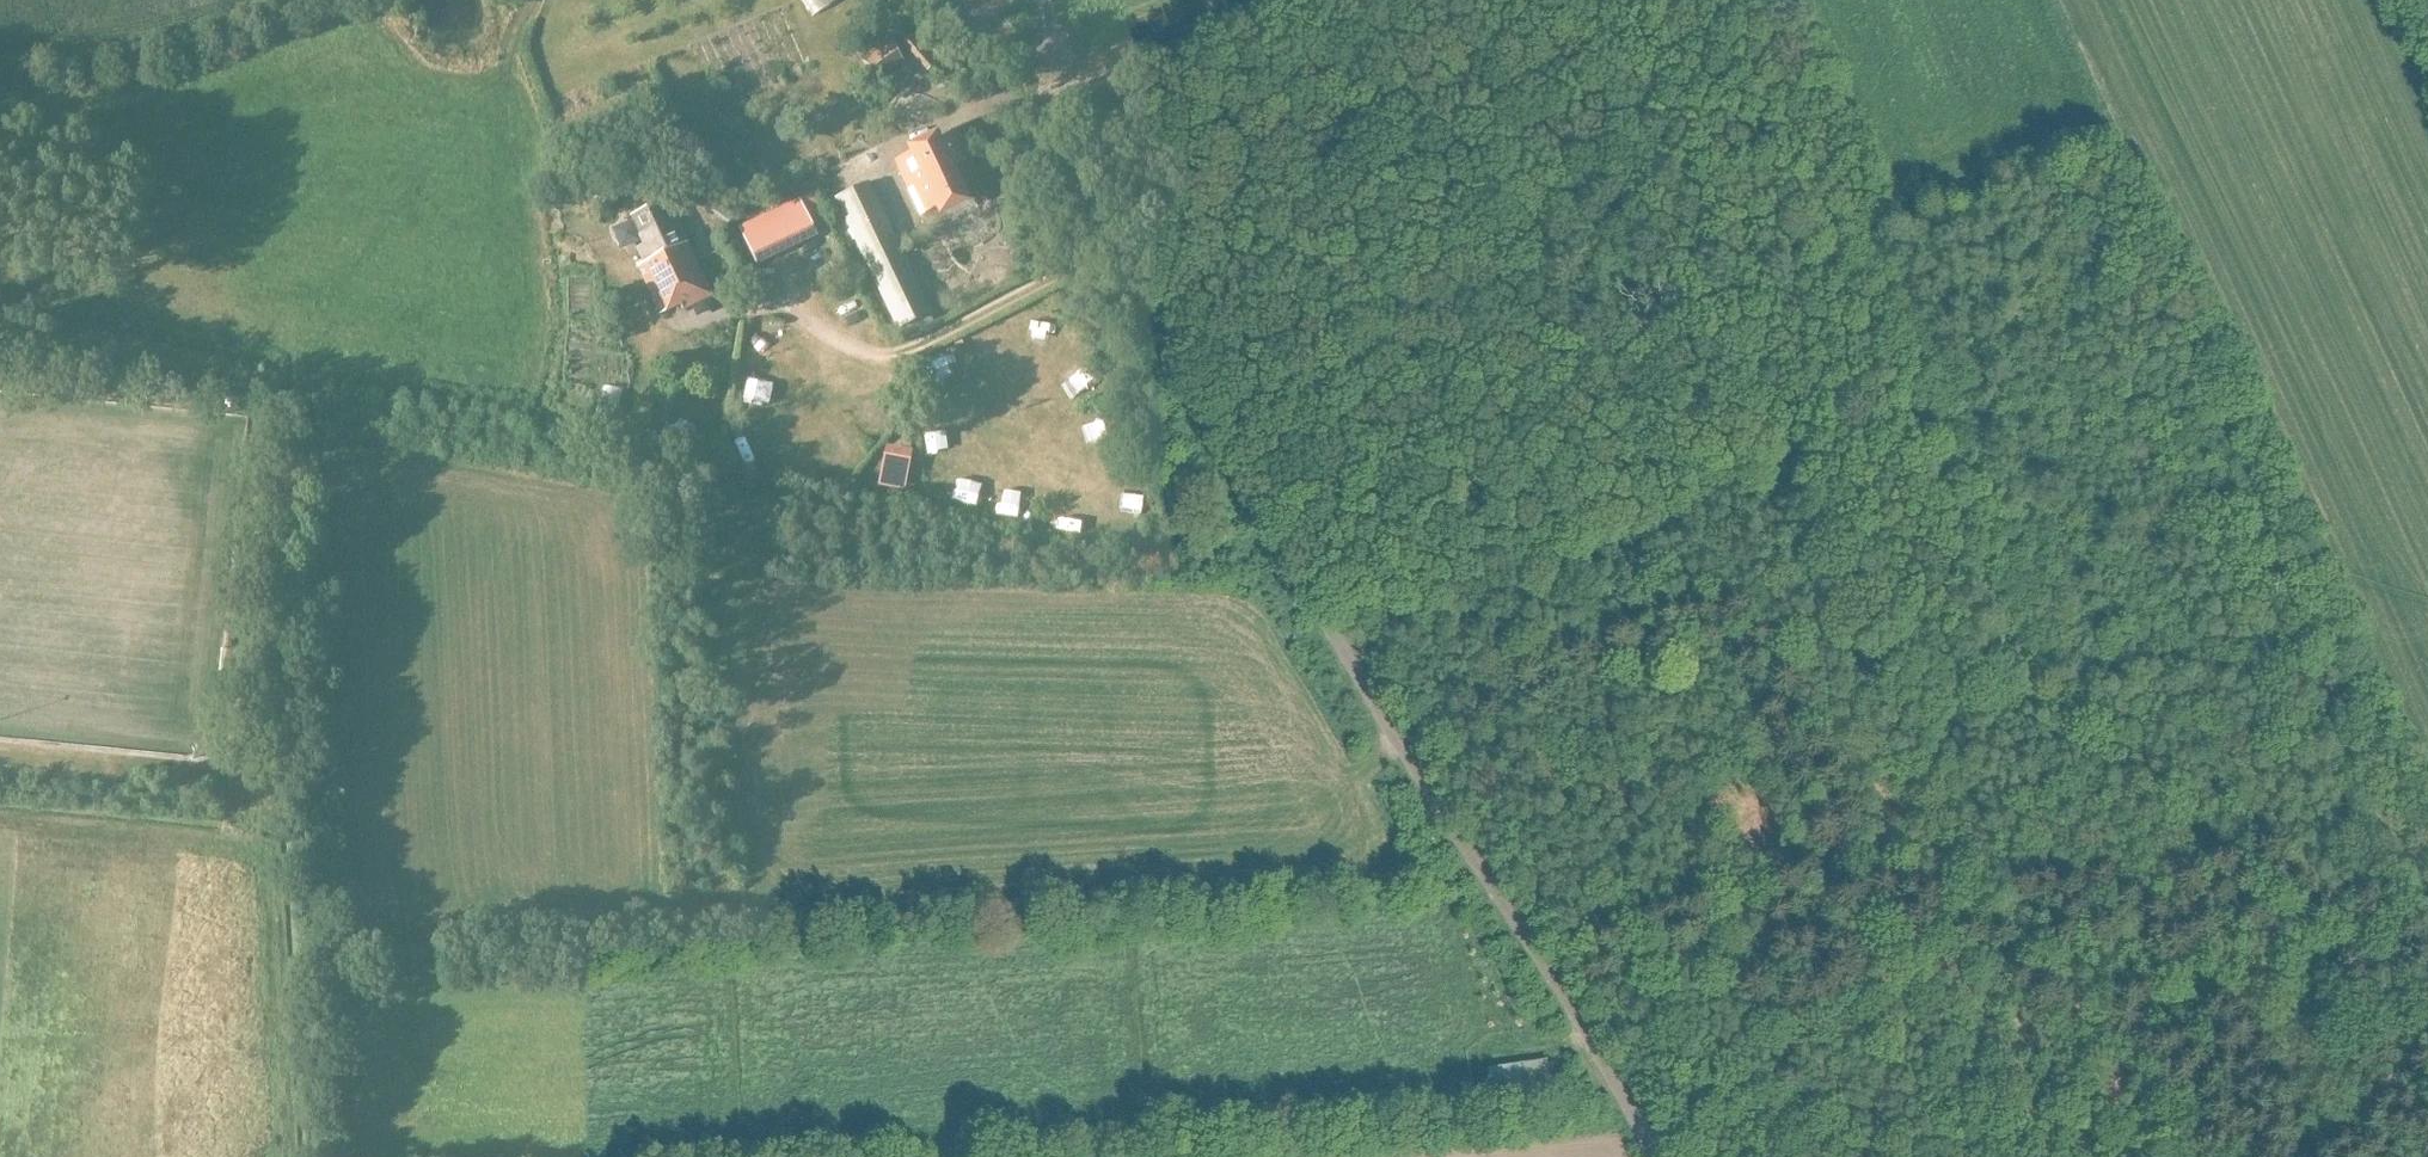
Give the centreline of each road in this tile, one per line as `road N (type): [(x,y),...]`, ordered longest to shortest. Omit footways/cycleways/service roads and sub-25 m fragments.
road 1 (unclassified): [(1655,1156),(1562,993),(1372,698),(1078,176),(958,0)]

